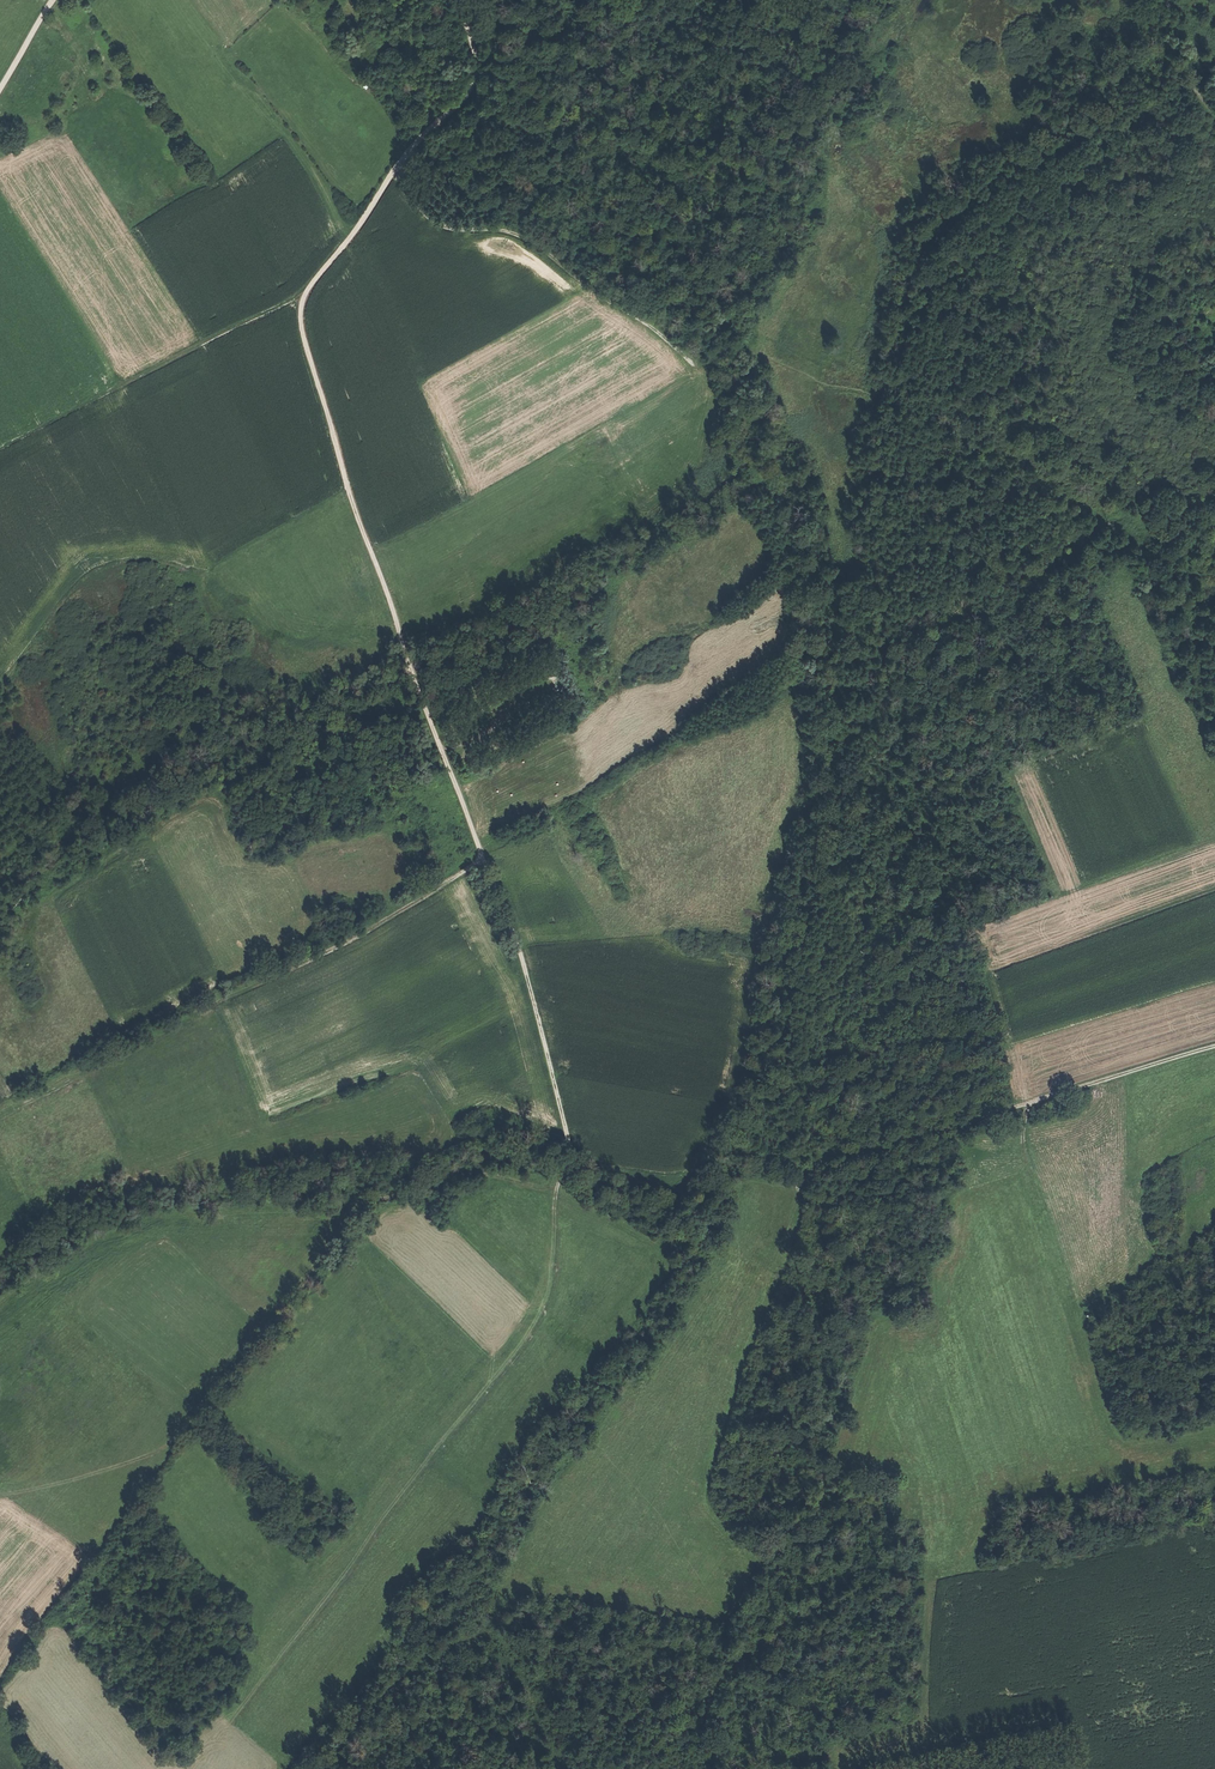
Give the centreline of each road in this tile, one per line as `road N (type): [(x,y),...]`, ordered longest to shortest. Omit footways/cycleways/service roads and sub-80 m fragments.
road 1 (track): [(458,0),(475,47),(474,85),(398,163),(307,290),(300,320),(349,494),(517,946),(567,1134),(555,1286),(537,1331),(185,1768)]
road 2 (track): [(896,407),(840,683),(848,727),(838,799),(784,985),(779,1096),(753,1176),(795,1185),(835,1152),(902,1143),(1214,1045)]
road 3 (track): [(1214,109),(1194,87),(1141,71),(1118,85),(1059,154),(1004,175),(964,206),(927,256),(896,407)]
road 4 (track): [(694,363),(530,241),(437,226),(423,216),(398,163)]
road 5 (track): [(0,452),(302,302)]

